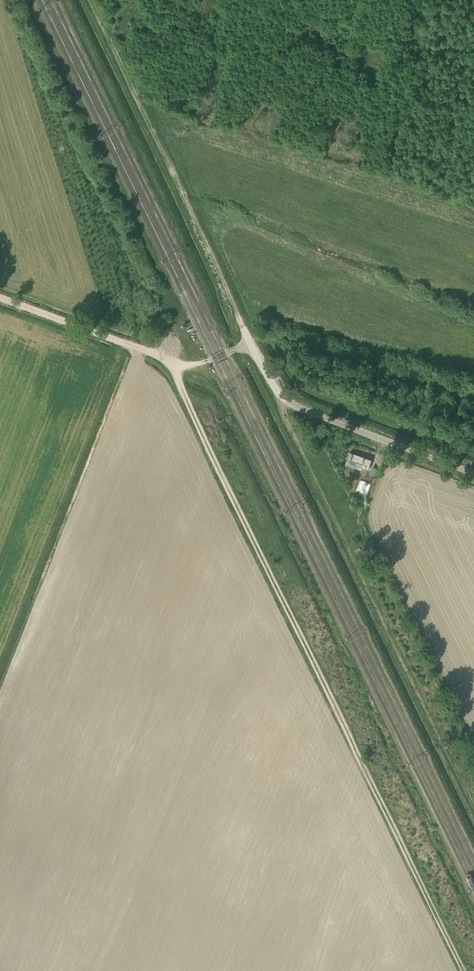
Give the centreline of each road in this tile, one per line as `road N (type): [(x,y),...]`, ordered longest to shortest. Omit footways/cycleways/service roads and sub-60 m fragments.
road 1 (track): [(173,362),(186,404),(466,970)]
road 2 (track): [(291,404),(288,424),(473,806)]
road 3 (track): [(473,474),(291,404),(250,343)]
road 4 (track): [(173,362),(0,296)]

